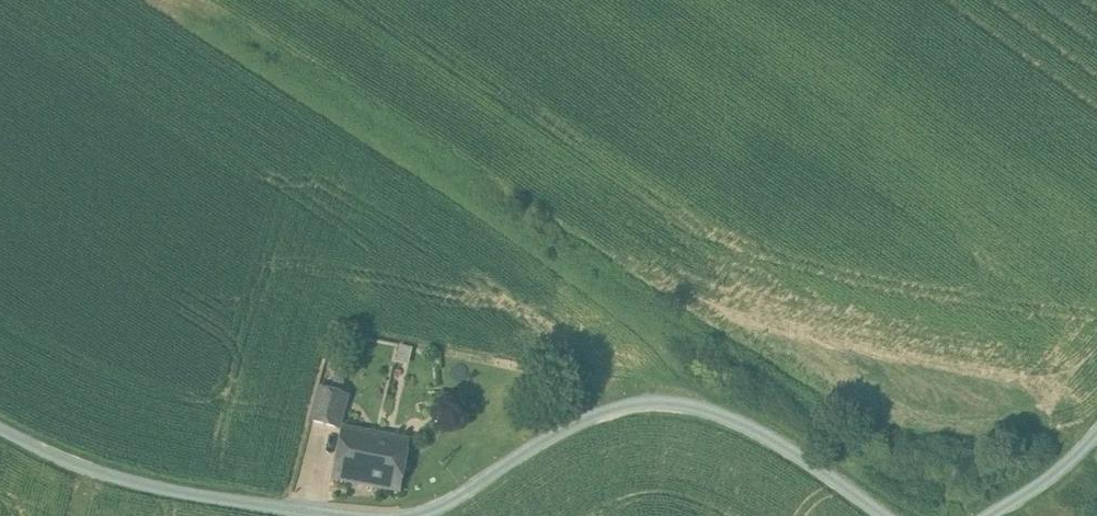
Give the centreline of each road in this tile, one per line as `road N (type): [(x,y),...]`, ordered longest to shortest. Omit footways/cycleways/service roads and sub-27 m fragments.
road 1 (track): [(895,515),(767,429),(712,403),(668,397),(625,402),(440,503),(394,512),(189,488),(102,467),(0,424)]
road 2 (track): [(1096,438),(1047,485),(988,515)]

